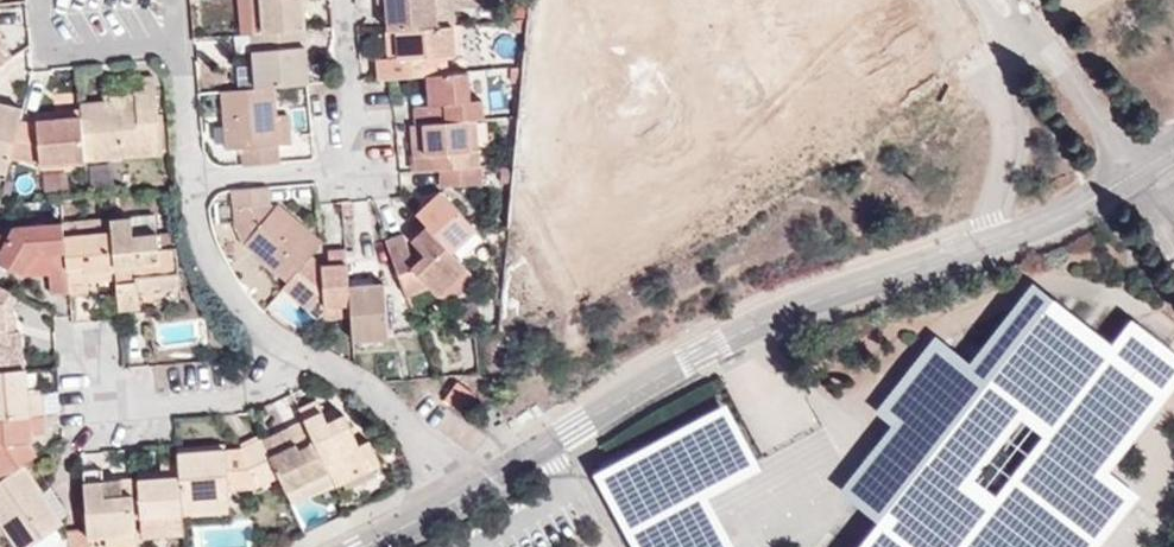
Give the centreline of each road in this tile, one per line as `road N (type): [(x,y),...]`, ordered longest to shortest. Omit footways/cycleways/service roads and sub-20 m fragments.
road 1 (residential): [(476,487),(775,322),(986,241)]
road 2 (residential): [(197,179),(360,166),(345,0)]
road 3 (residential): [(296,345),(406,419),(476,487)]
road 4 (residential): [(296,345),(237,386),(87,404)]
road 5 (residential): [(197,179),(226,279),(253,319),(296,345)]
road 6 (residential): [(181,50),(42,56),(39,0)]
road 7 (residential): [(1018,129),(924,0)]
road 8 (residential): [(986,241),(1120,176)]
road 9 (residential): [(1120,176),(1102,134),(1045,55)]
road 10 (residential): [(357,546),(476,487)]
road 11 (residential): [(181,50),(197,179)]

